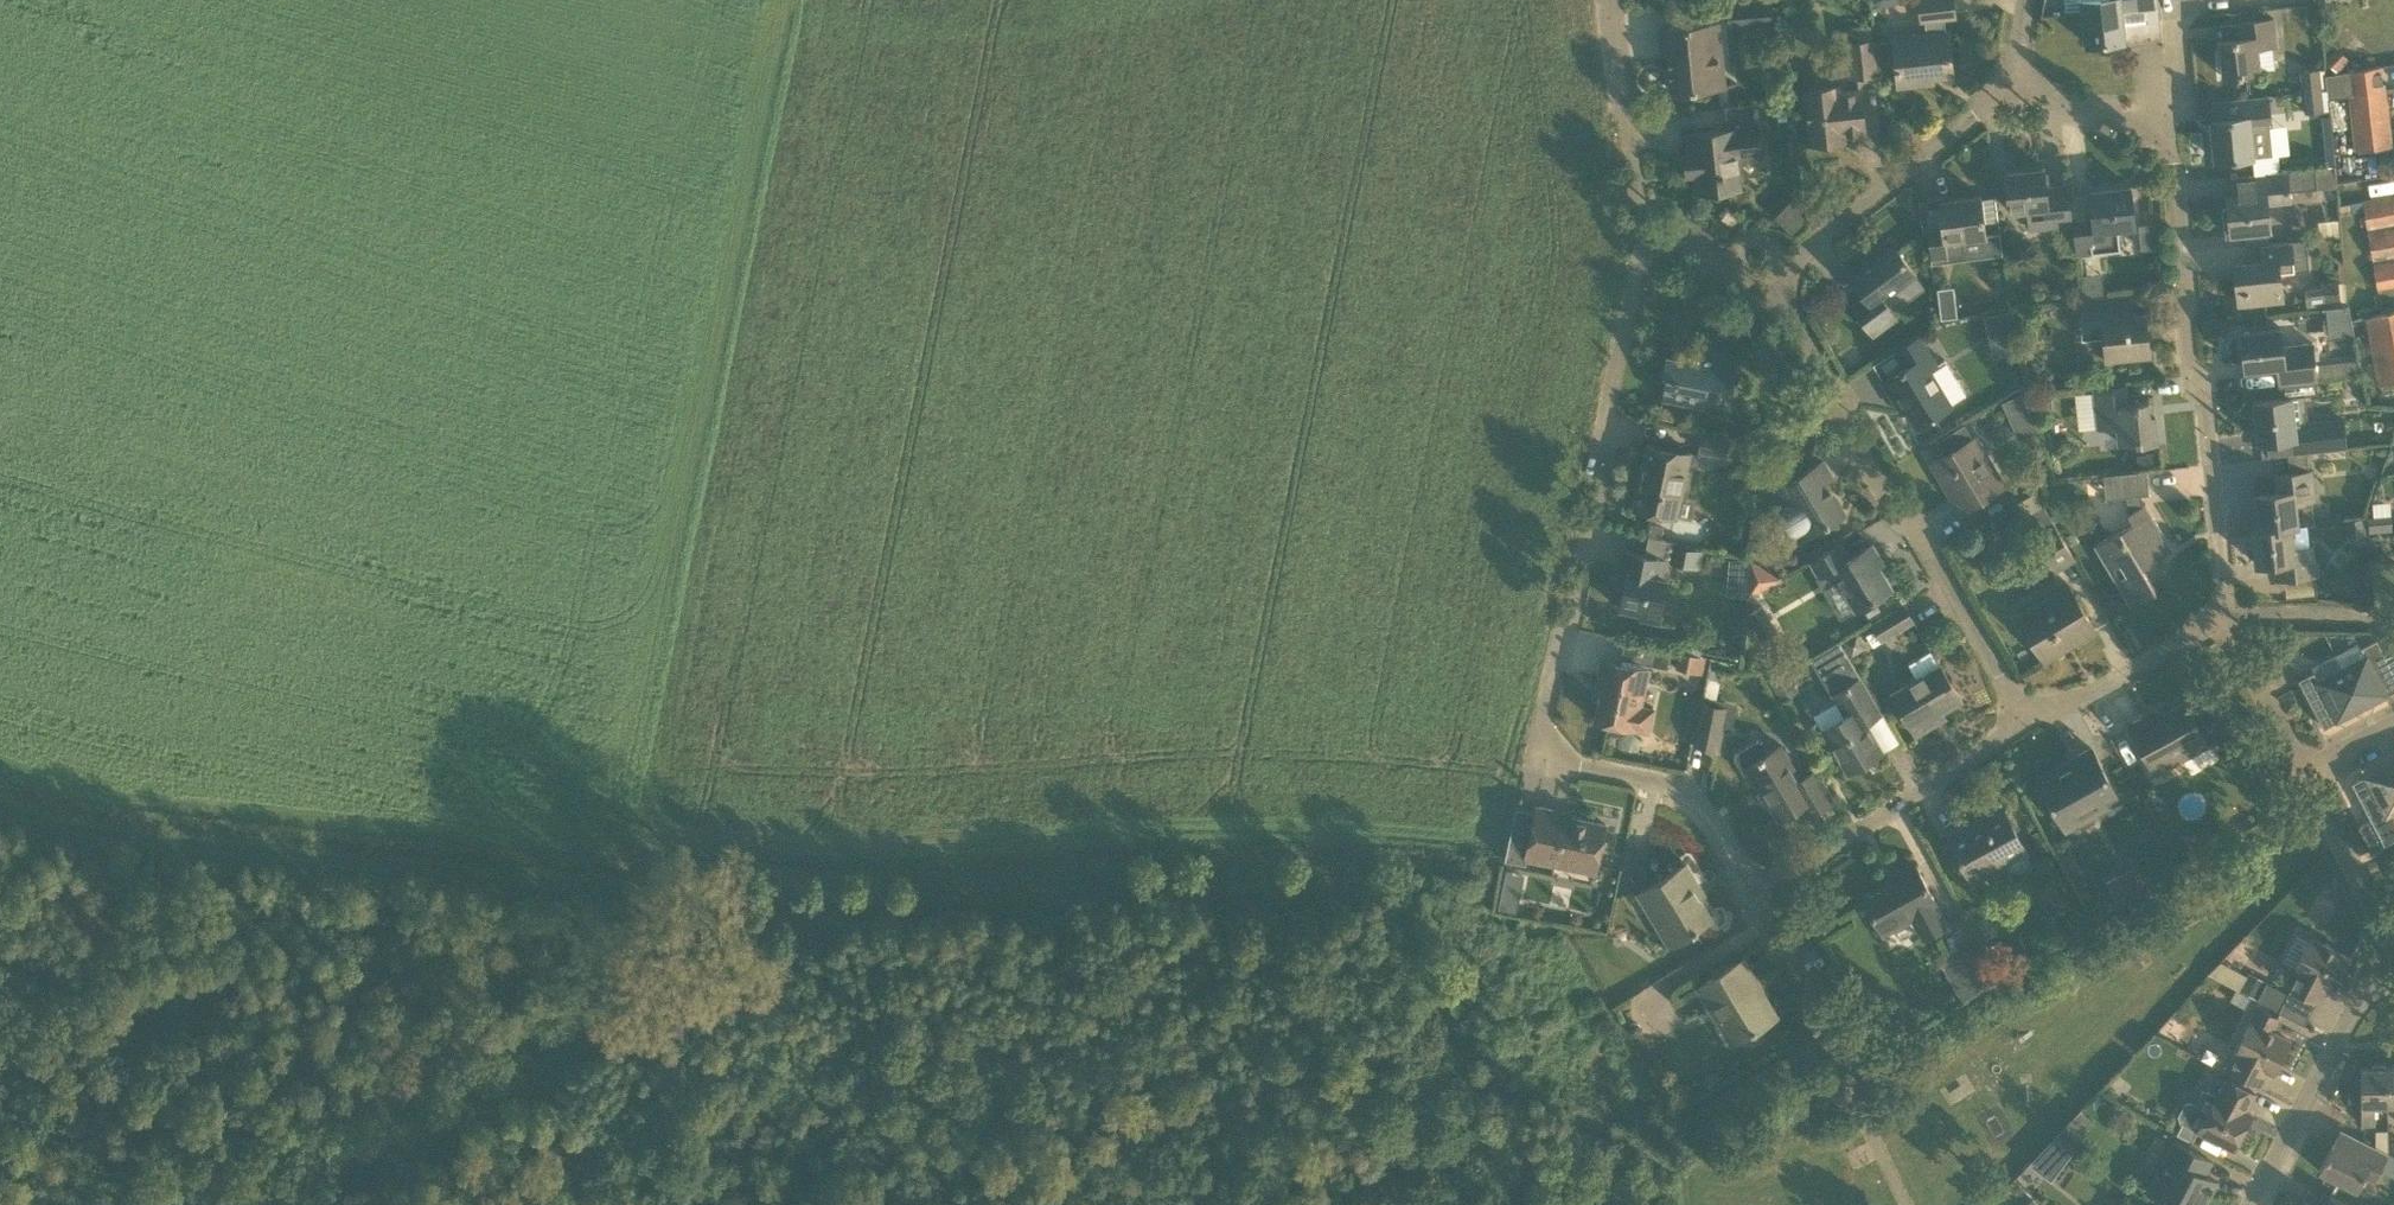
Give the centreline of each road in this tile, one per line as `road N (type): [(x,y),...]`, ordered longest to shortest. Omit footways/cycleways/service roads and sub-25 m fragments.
road 1 (residential): [(1757,893),(1707,802),(1669,781),(1563,758),(1547,723),(1645,228)]
road 2 (residential): [(2222,621),(2170,157),(2147,121)]
road 3 (residential): [(2027,719),(1789,320),(1784,296)]
road 4 (residential): [(1757,893),(2027,719)]
road 5 (residential): [(1784,296),(1805,250),(1981,107),(2015,92)]
road 6 (residential): [(2254,1204),(2359,998),(2382,979),(2393,979)]
road 7 (residential): [(1645,228),(1611,0)]
road 8 (residential): [(2027,719),(2222,621)]
road 9 (residential): [(1821,1015),(1910,1204)]
road 10 (residential): [(2393,941),(2304,772)]
road 11 (residential): [(2304,772),(2222,621)]
road 12 (residential): [(1645,228),(1690,230),(1728,288),(1784,296)]
road 13 (residential): [(1821,1015),(1757,893)]
road 14 (residential): [(2147,121),(2015,92)]

